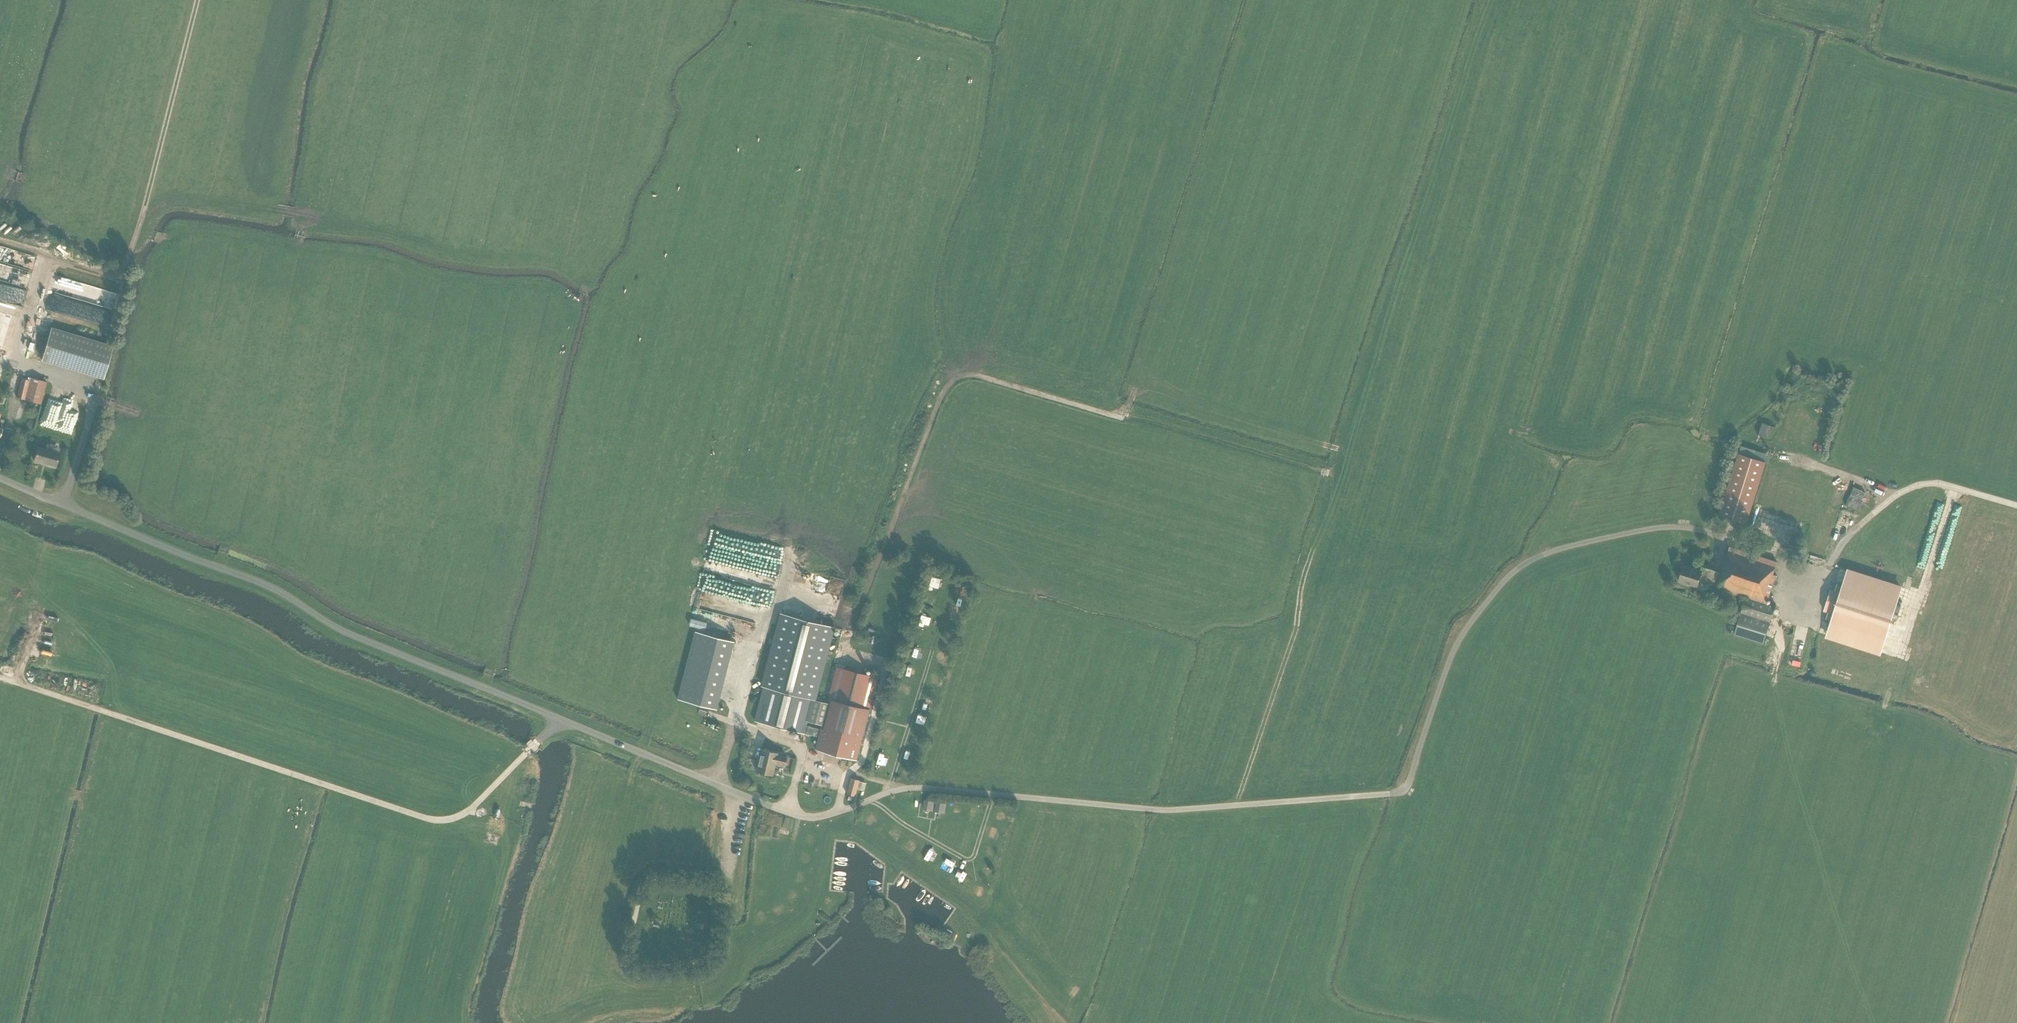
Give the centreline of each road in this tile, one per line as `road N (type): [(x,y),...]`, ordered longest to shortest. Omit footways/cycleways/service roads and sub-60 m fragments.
road 1 (unclassified): [(1145,809),(912,788),(817,817),(787,812),(353,636),(262,583),(0,478)]
road 2 (unclassified): [(1145,809),(1401,791),(1457,645),(1516,570),(1562,548),(1641,531),(1709,533)]
road 3 (track): [(763,620),(777,604),(839,618),(861,612),(951,382),(992,379),(1123,418)]
road 4 (track): [(27,318),(46,260),(104,277),(127,262),(197,0)]
road 5 (track): [(1709,533),(1822,560),(1917,485),(2016,505)]
road 6 (track): [(870,800),(969,859),(993,795)]

